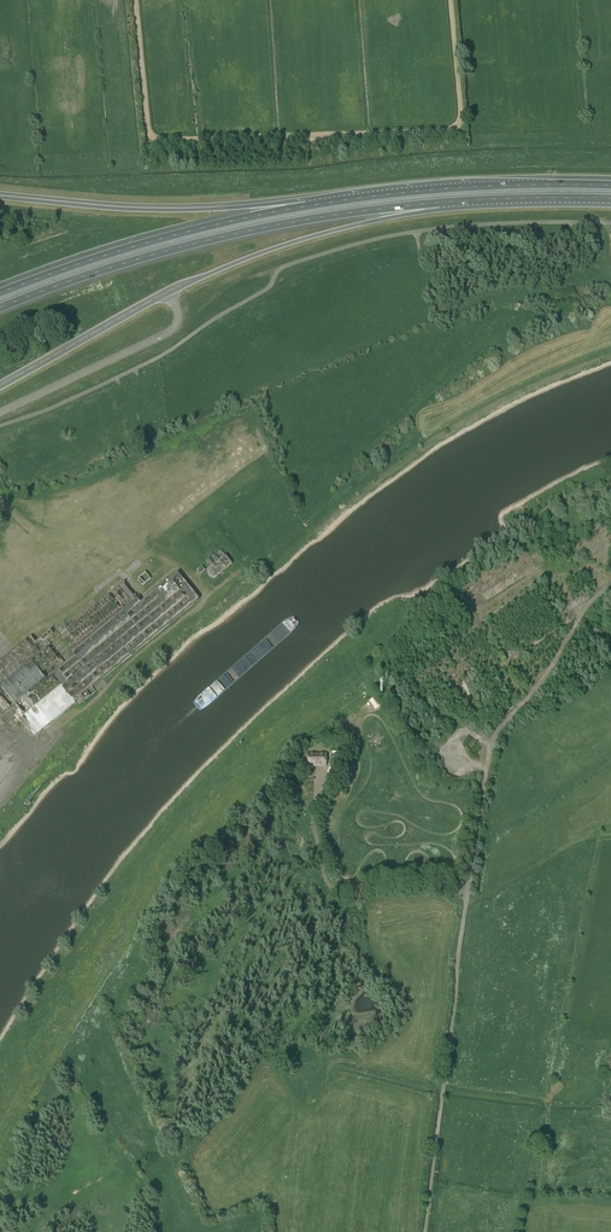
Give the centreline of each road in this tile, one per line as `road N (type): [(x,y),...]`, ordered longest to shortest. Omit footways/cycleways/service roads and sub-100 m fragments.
road 1 (unclassified): [(424,1231),(493,741),(548,676),(592,600),(610,585)]
road 2 (unclassified): [(610,223),(432,229),(283,266),(267,288),(160,356),(0,426)]
road 3 (track): [(135,0),(147,120),(163,140),(454,126),(461,113),(451,0)]
road 4 (motorway): [(0,308),(246,232),(464,201)]
road 5 (motorway): [(340,201),(150,241),(0,293)]
road 6 (motorway): [(340,201),(145,209),(0,196)]
road 7 (motorway): [(168,292),(320,234),(464,201)]
road 8 (motorway): [(610,185),(340,201)]
road 9 (unclassified): [(168,292),(178,315),(171,330),(0,413)]
road 10 (secondary): [(0,385),(168,292)]
road 11 (motorway): [(464,201),(610,199)]

